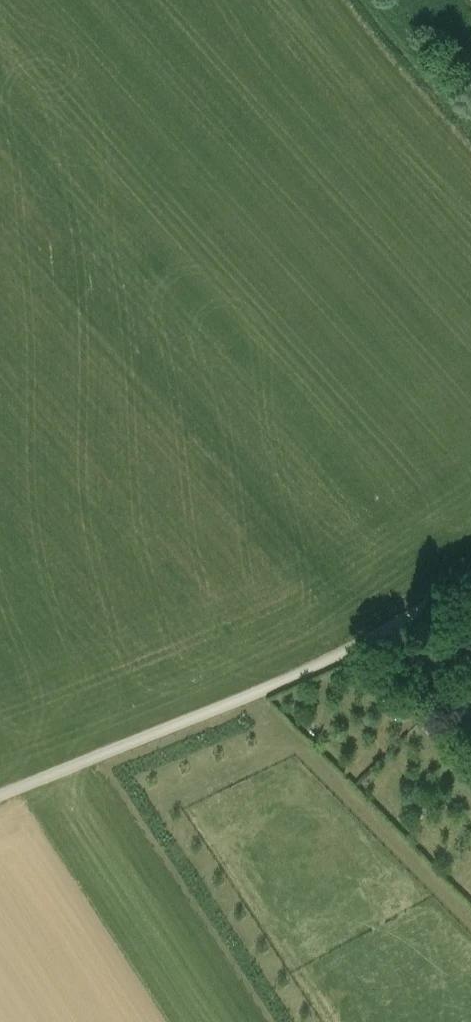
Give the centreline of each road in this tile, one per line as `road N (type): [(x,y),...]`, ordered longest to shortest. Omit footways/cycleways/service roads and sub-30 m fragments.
road 1 (unclassified): [(470,573),(356,645),(0,794)]

